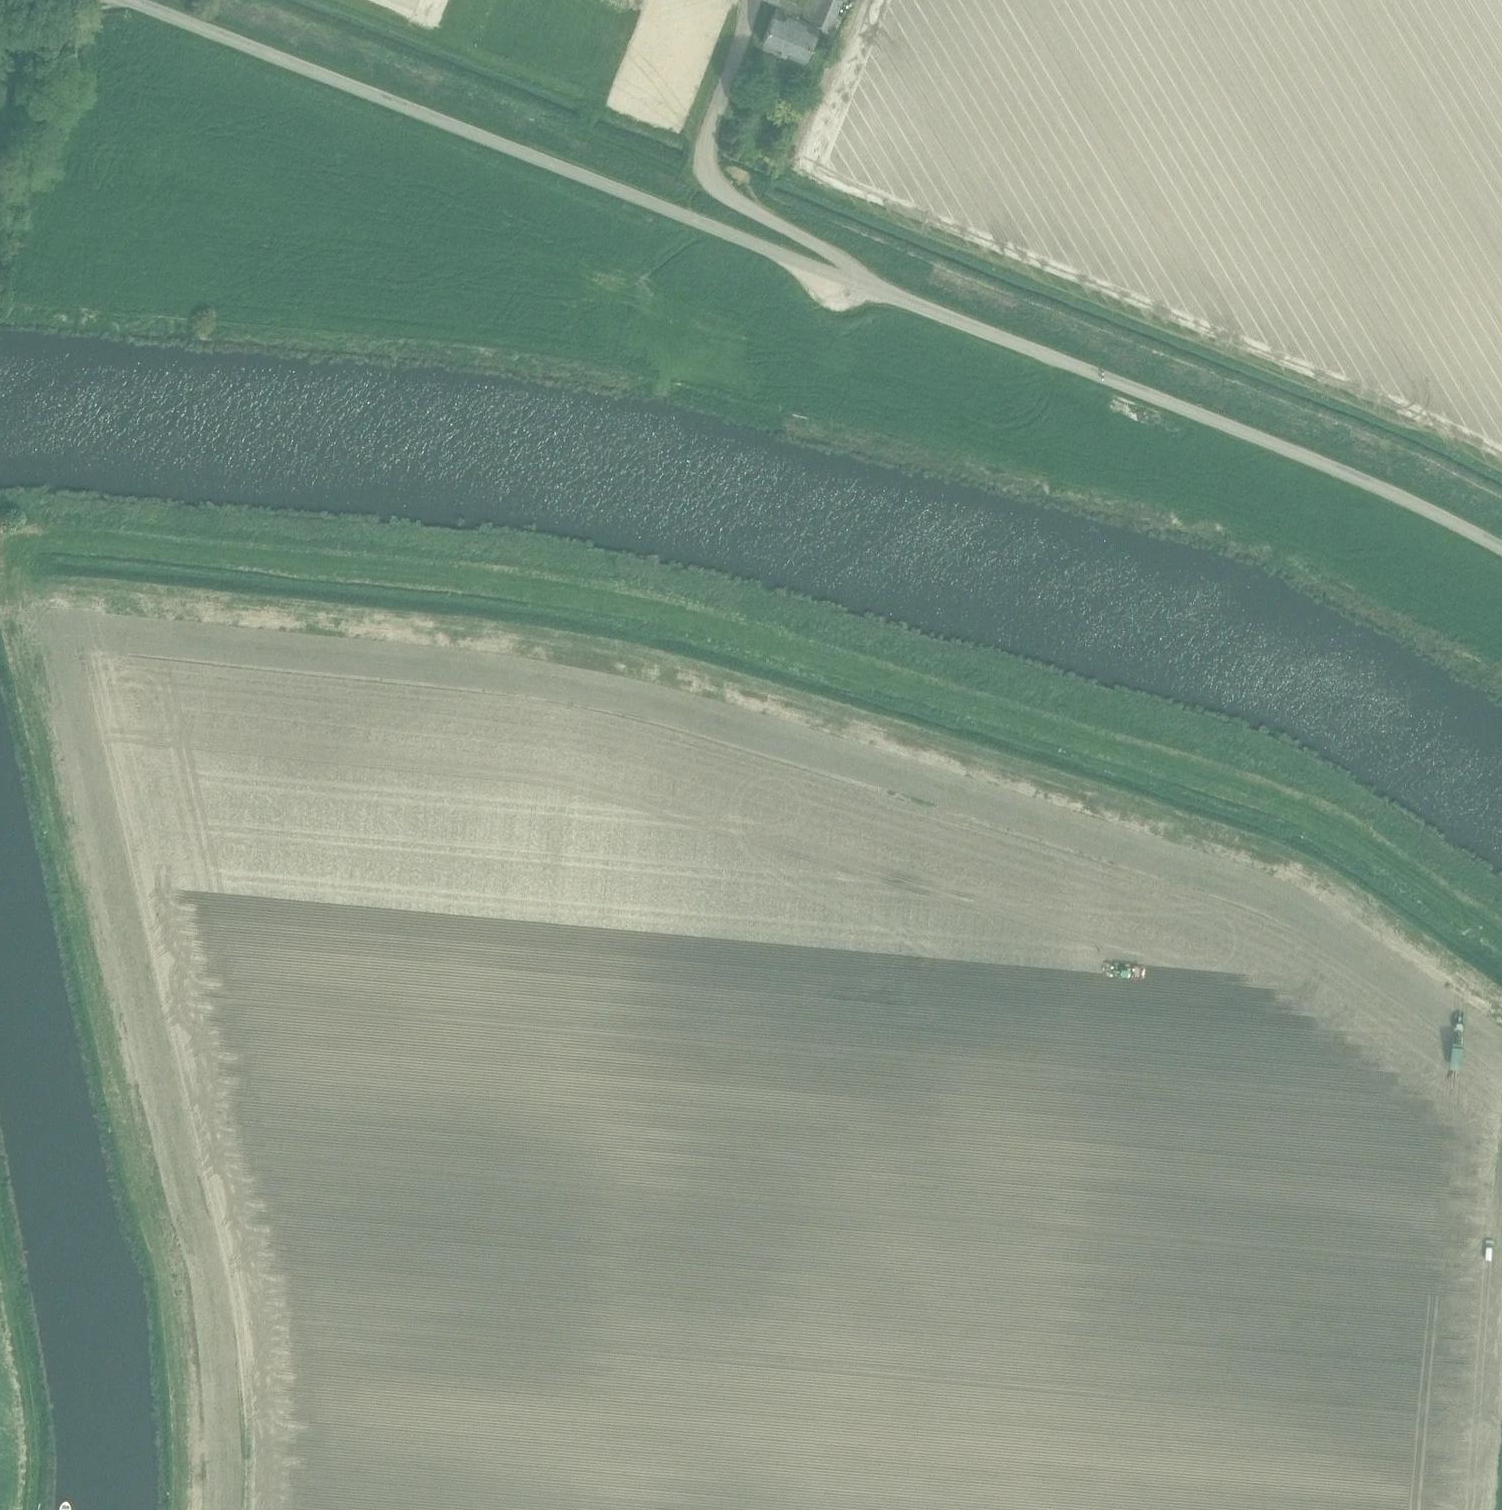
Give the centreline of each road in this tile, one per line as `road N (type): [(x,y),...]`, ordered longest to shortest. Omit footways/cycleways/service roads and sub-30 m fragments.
road 1 (unclassified): [(1501,543),(1422,501),(141,0)]
road 2 (track): [(33,1509),(39,1470),(0,1225)]

